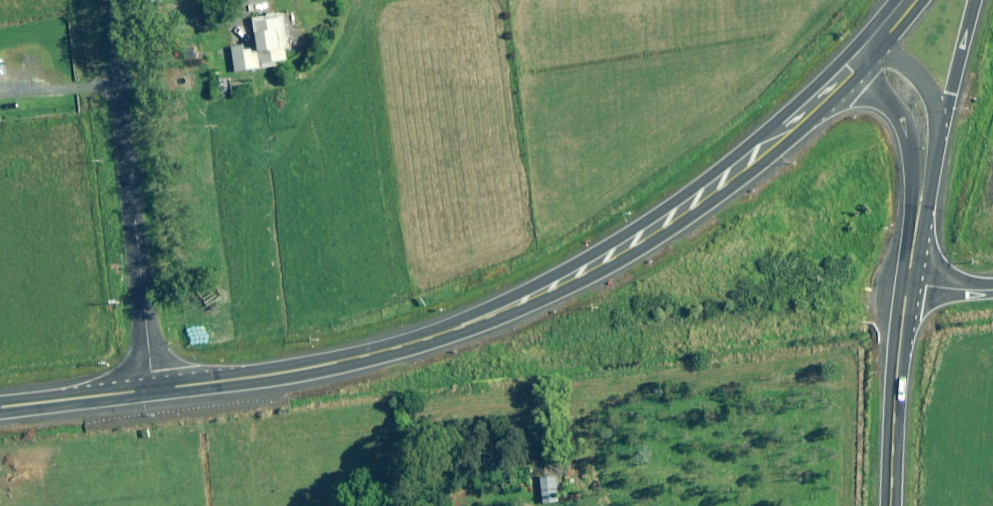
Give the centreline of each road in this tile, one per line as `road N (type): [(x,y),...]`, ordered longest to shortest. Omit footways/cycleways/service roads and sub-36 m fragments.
road 1 (primary): [(154,391),(386,350),(513,306),(685,211),(848,68)]
road 2 (unclassified): [(154,391),(110,0)]
road 3 (secondary): [(892,505),(909,283)]
road 4 (secondary): [(916,229),(906,133),(887,102),(848,68)]
road 5 (primary): [(0,409),(154,391)]
road 6 (primary): [(978,0),(942,131)]

